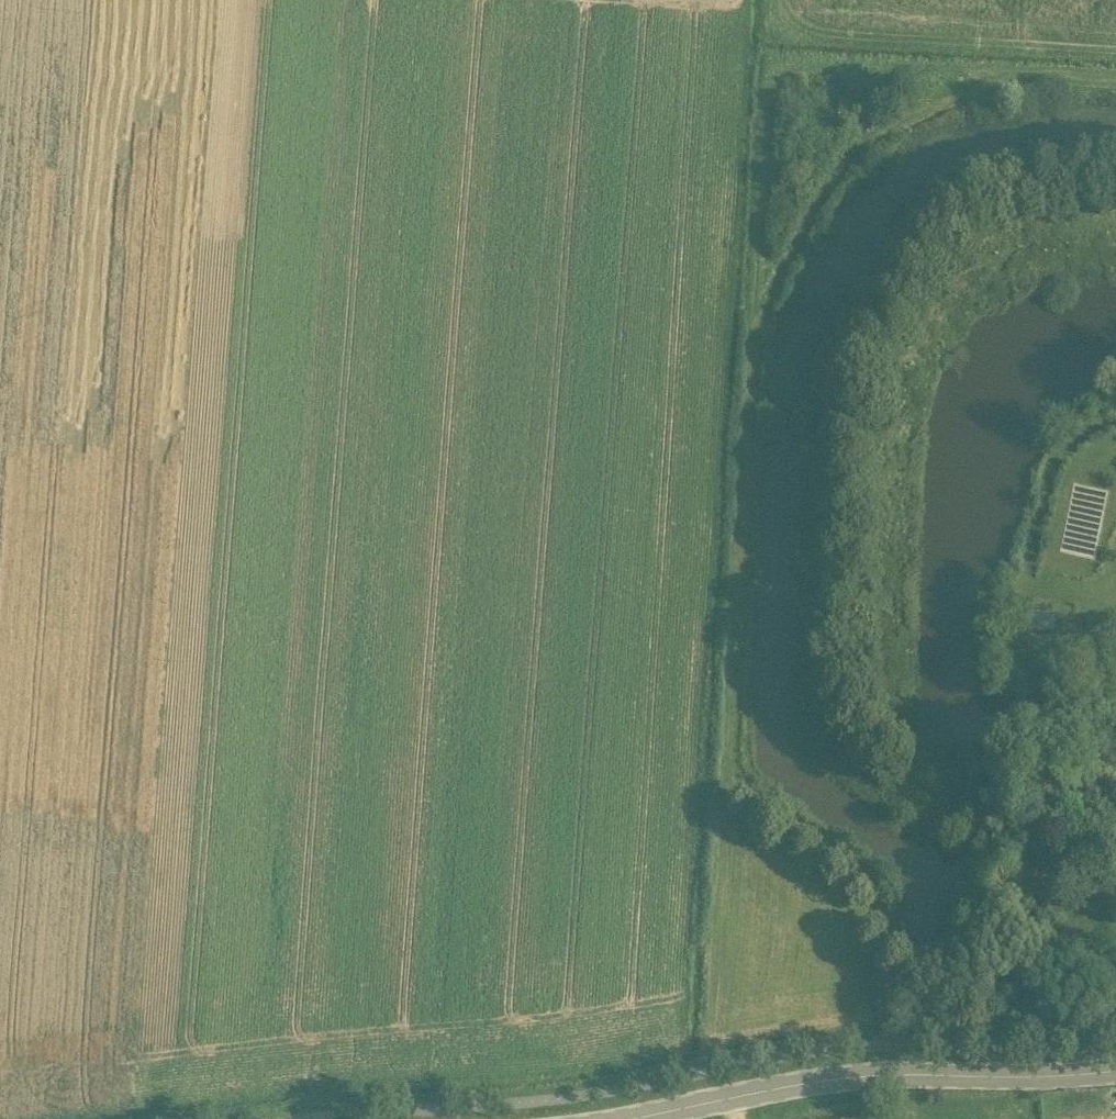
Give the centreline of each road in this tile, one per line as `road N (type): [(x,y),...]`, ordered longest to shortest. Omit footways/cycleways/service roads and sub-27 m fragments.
road 1 (secondary): [(635,1118),(853,1078),(1115,1069)]

